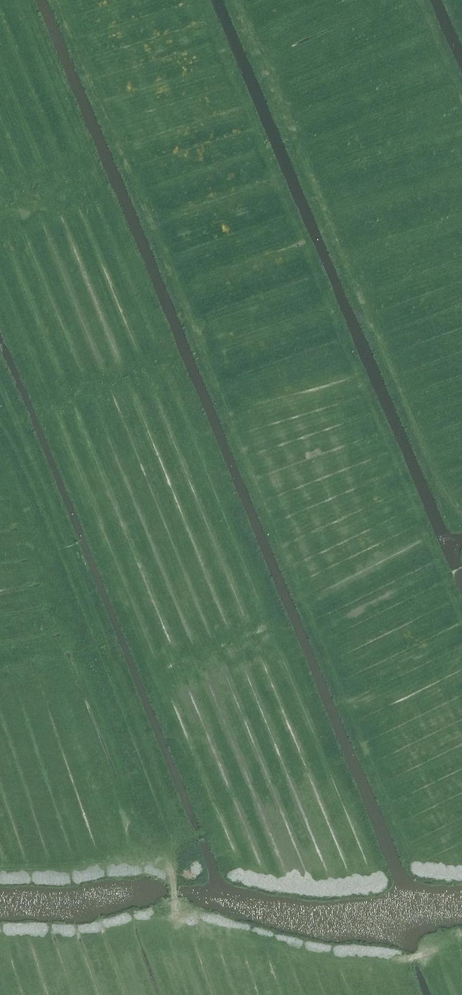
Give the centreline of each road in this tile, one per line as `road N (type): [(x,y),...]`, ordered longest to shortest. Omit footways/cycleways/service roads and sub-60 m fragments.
road 1 (track): [(170,866),(153,860),(0,882)]
road 2 (track): [(181,926),(170,866),(213,830),(197,792)]

